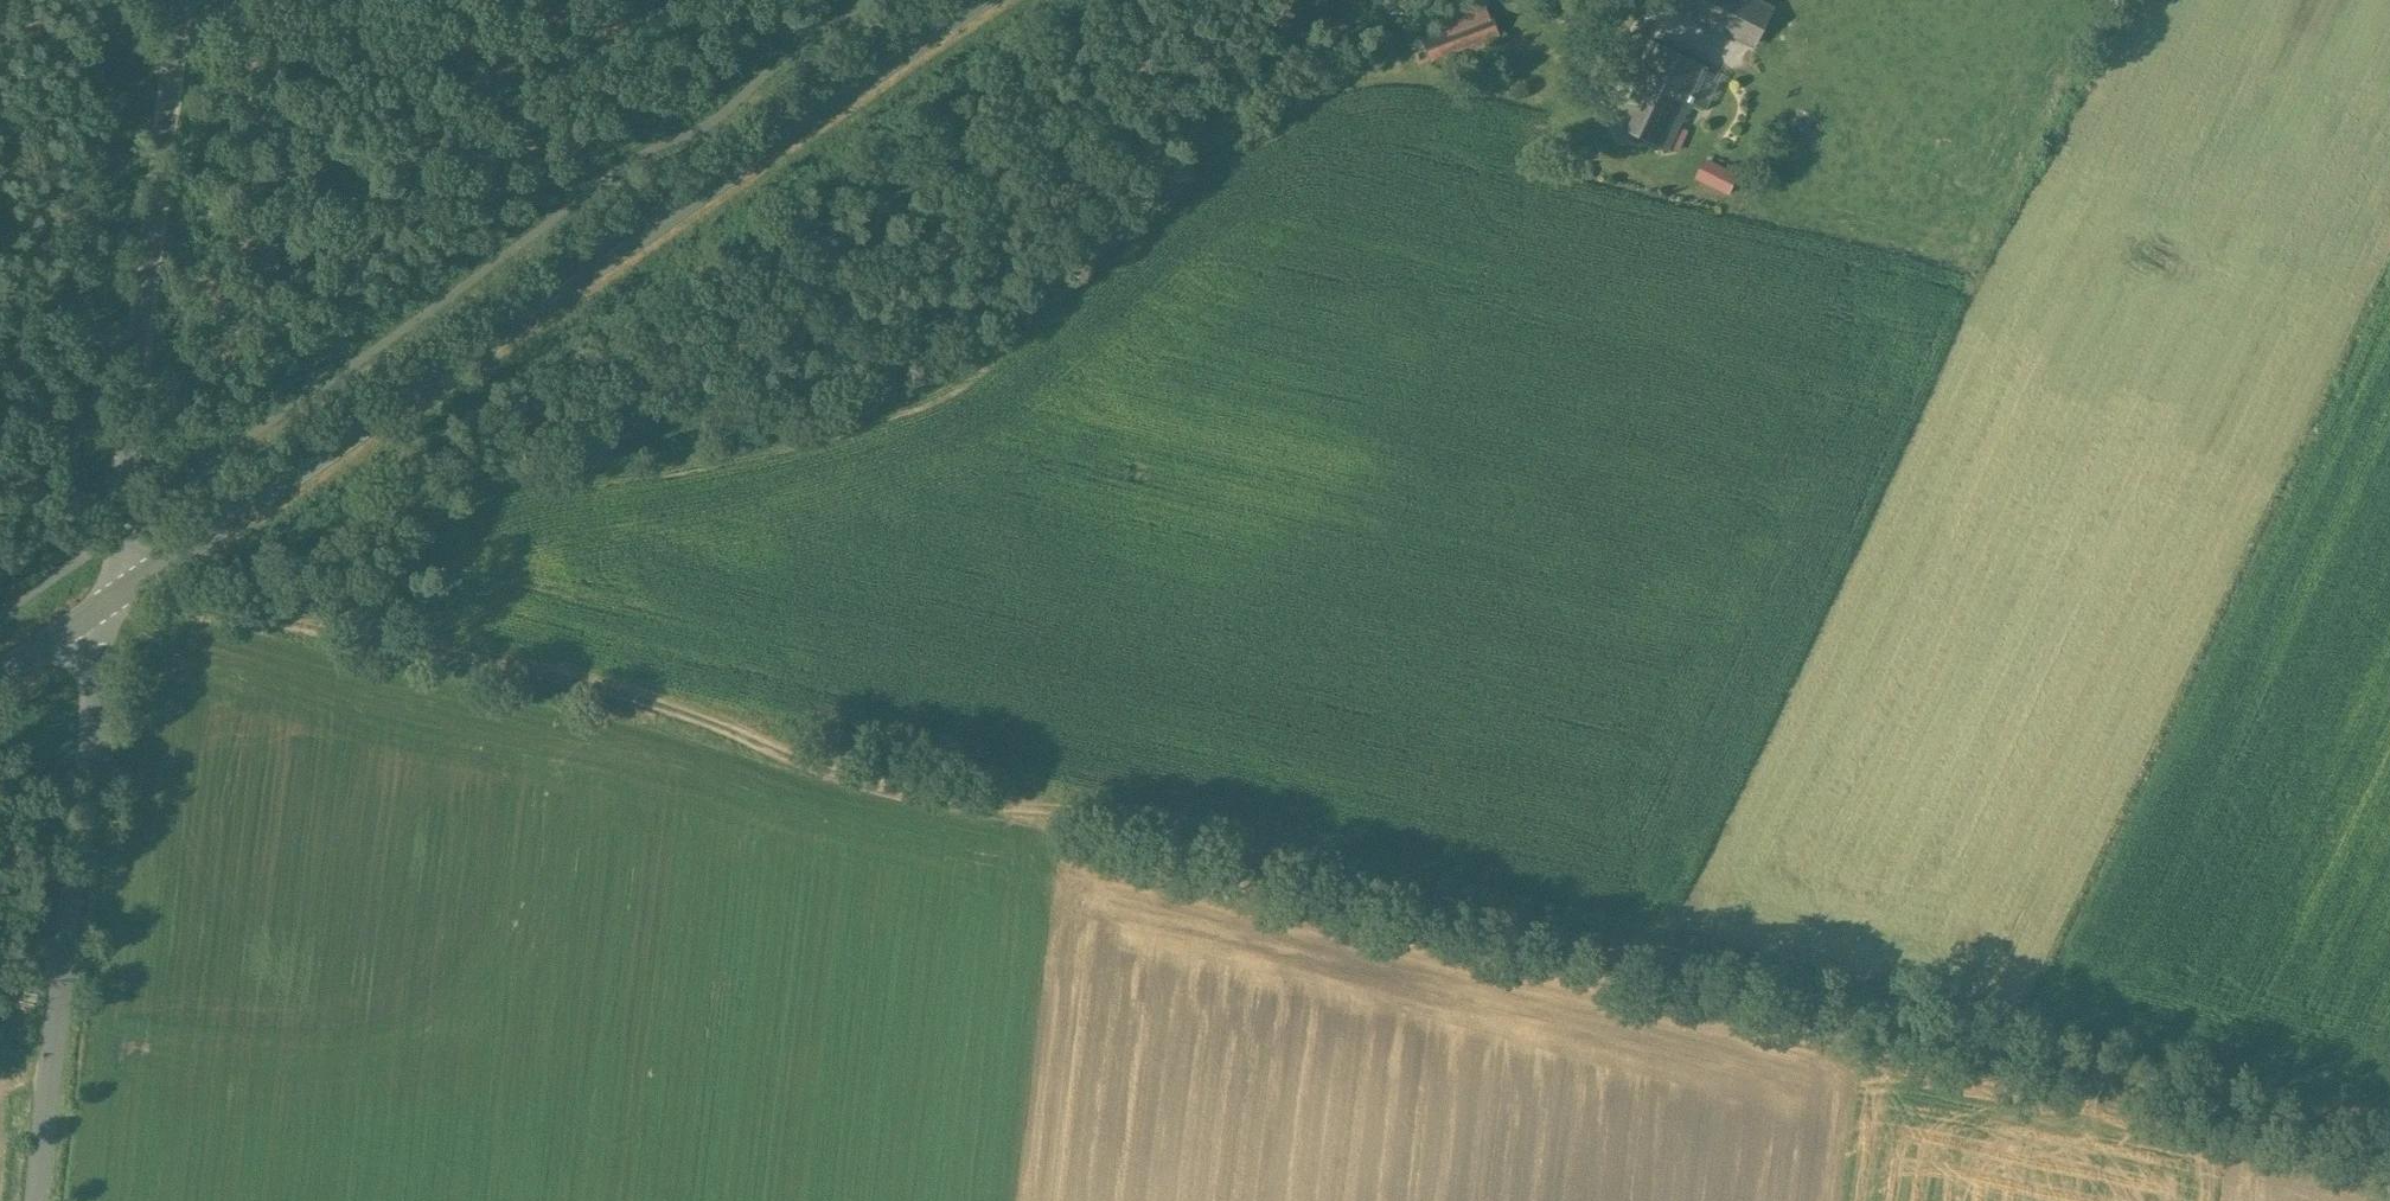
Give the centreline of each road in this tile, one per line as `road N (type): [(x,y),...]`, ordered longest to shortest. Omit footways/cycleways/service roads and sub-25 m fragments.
road 1 (track): [(132,579),(717,725),(832,769),(1015,808),(1088,812),(2389,1142)]
road 2 (tertiary): [(104,598),(922,40),(997,0)]
road 3 (tertiary): [(34,1200),(104,598)]
road 4 (unclassified): [(104,598),(176,0)]
road 5 (tertiary): [(0,670),(104,598)]

